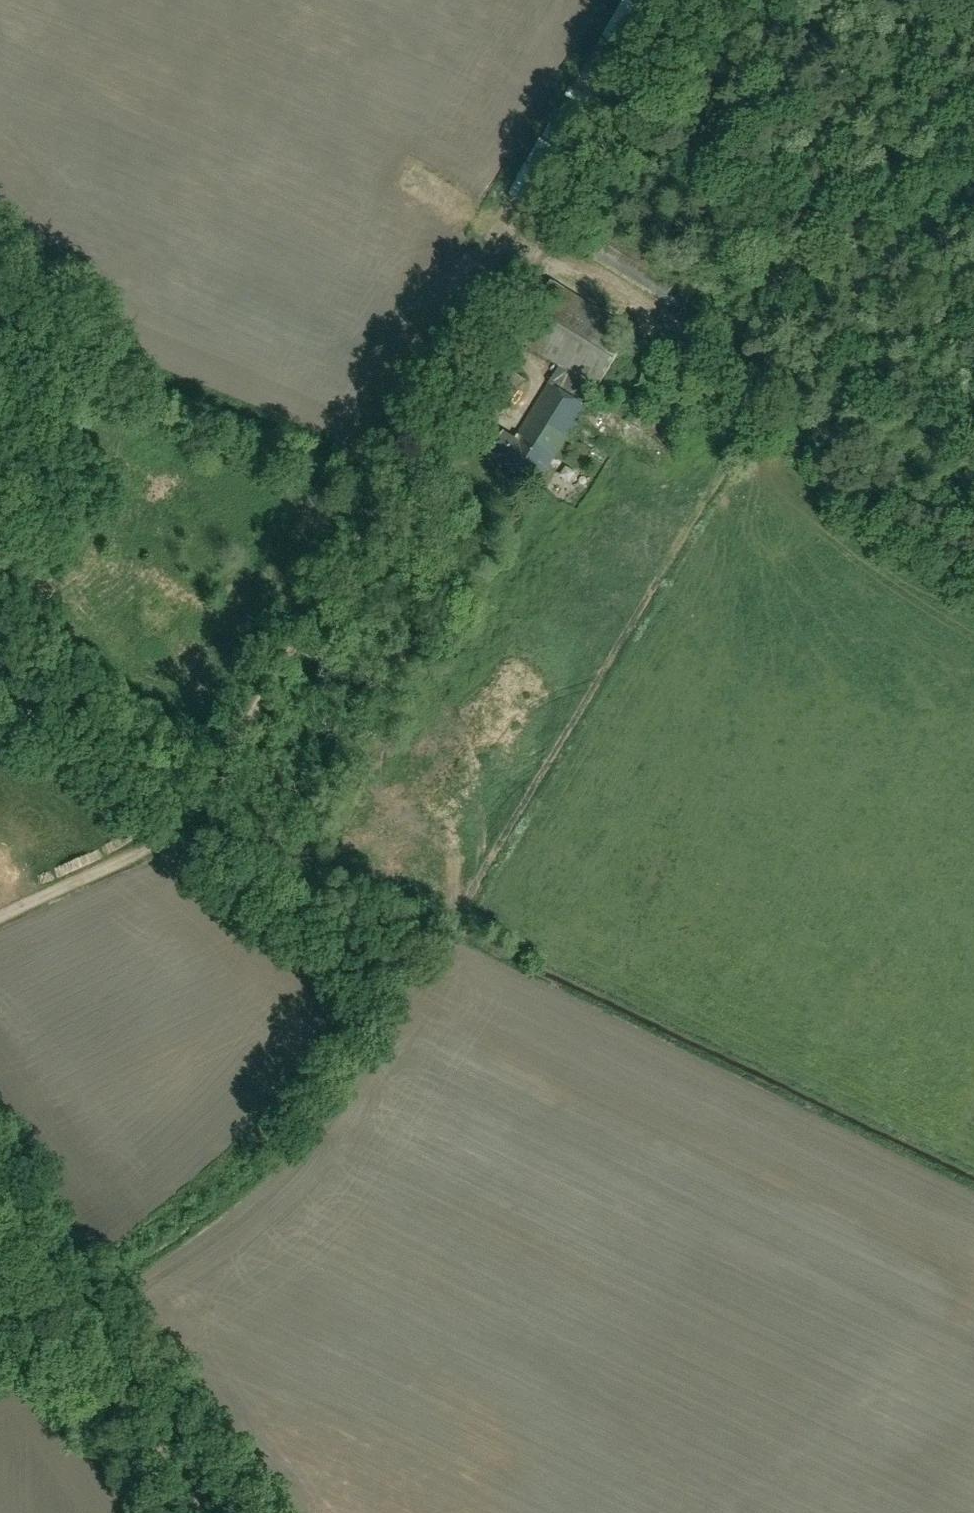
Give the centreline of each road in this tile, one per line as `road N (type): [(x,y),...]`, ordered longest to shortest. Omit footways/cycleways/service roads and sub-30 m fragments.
road 1 (unclassified): [(0,926),(171,835),(693,0)]
road 2 (track): [(207,1512),(0,1231)]

